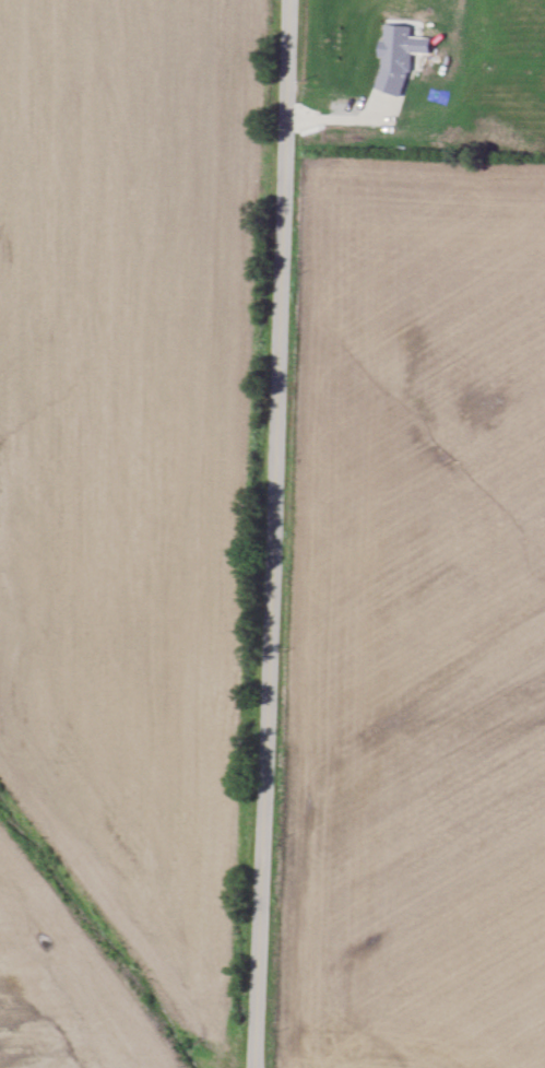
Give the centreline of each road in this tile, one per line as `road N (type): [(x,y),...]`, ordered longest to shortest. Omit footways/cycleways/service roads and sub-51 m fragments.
road 1 (residential): [(290,0),(257,1067)]

